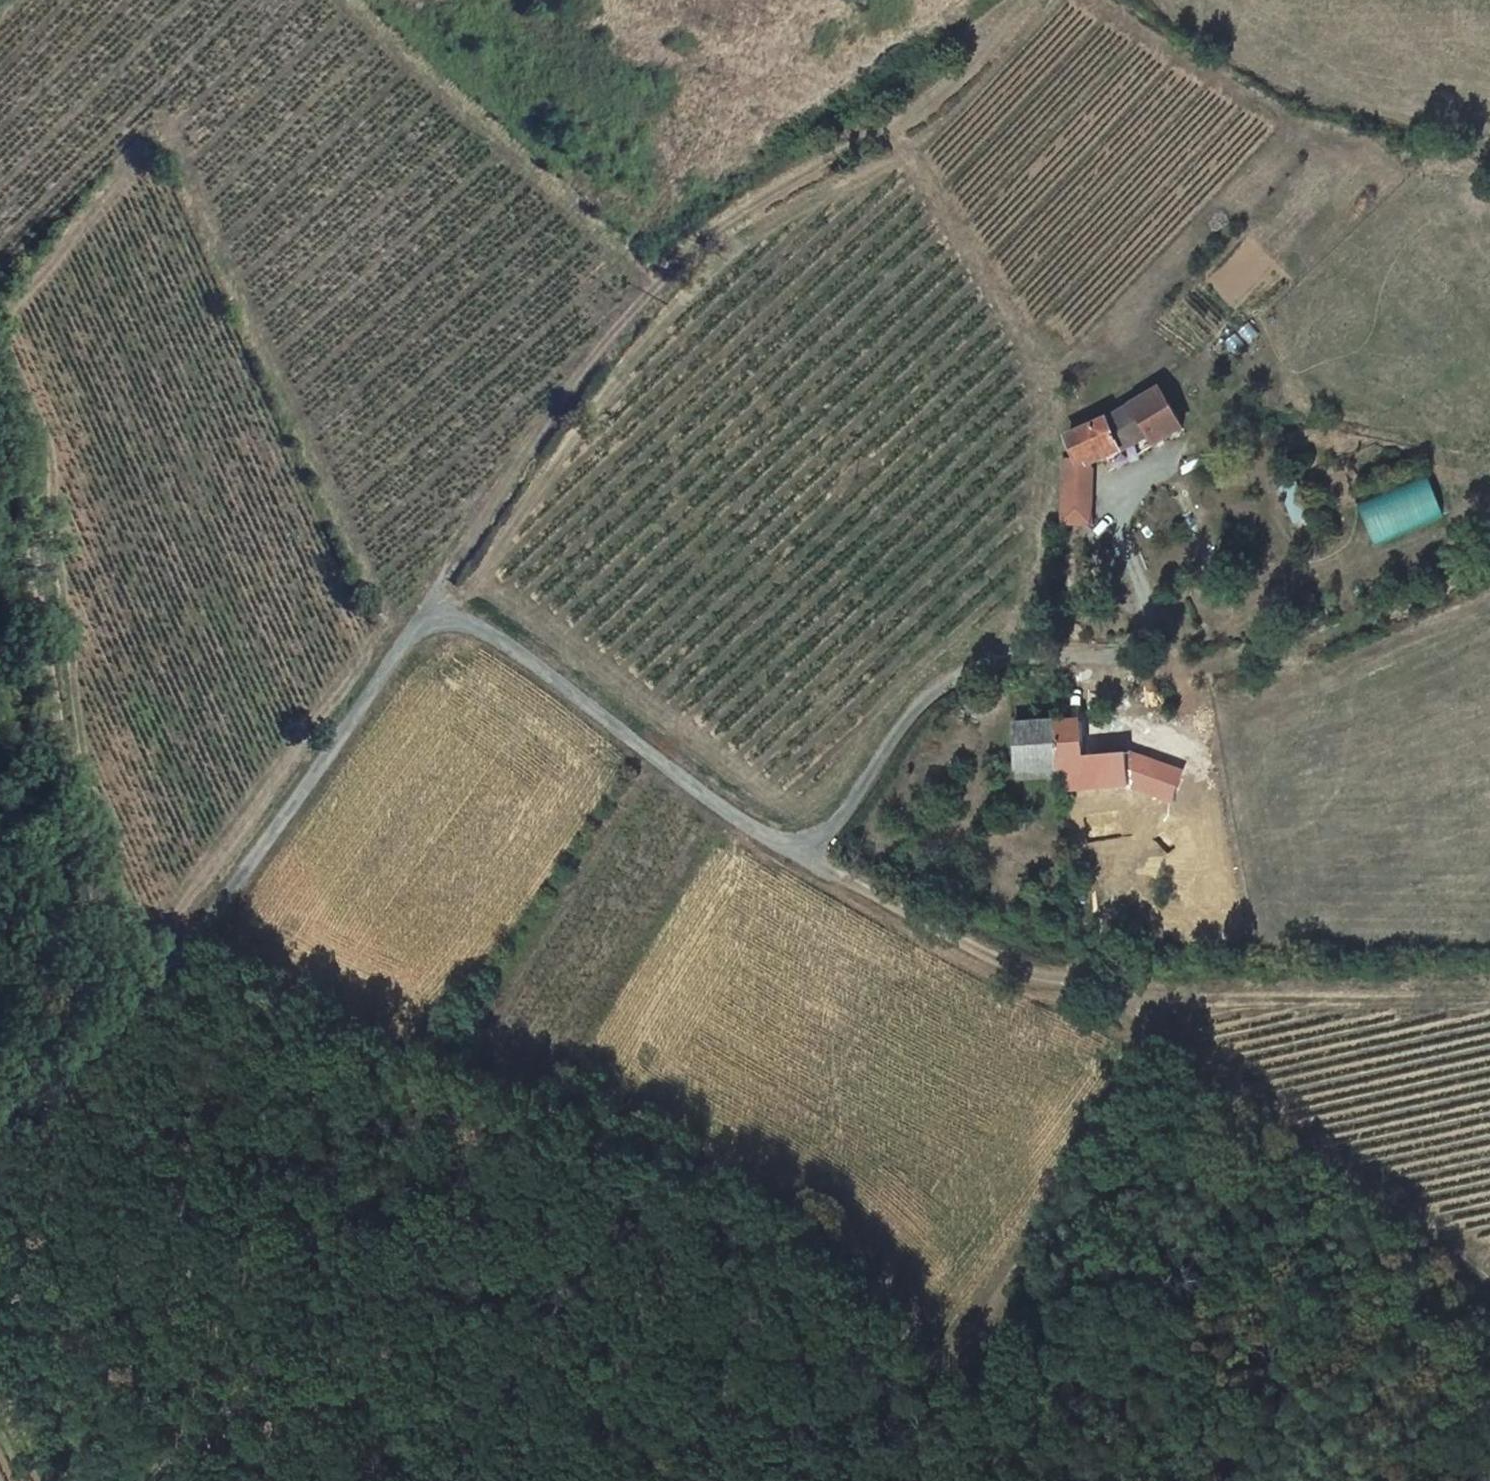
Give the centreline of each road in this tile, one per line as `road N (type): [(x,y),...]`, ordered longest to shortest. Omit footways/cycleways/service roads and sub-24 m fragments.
road 1 (unclassified): [(0,1135),(148,998),(423,622),(460,621),(492,634),(755,832),(796,849),(826,835),(907,717),(941,686),(1039,654)]
road 2 (track): [(423,622),(613,335),(717,224),(933,97),(1026,0)]

